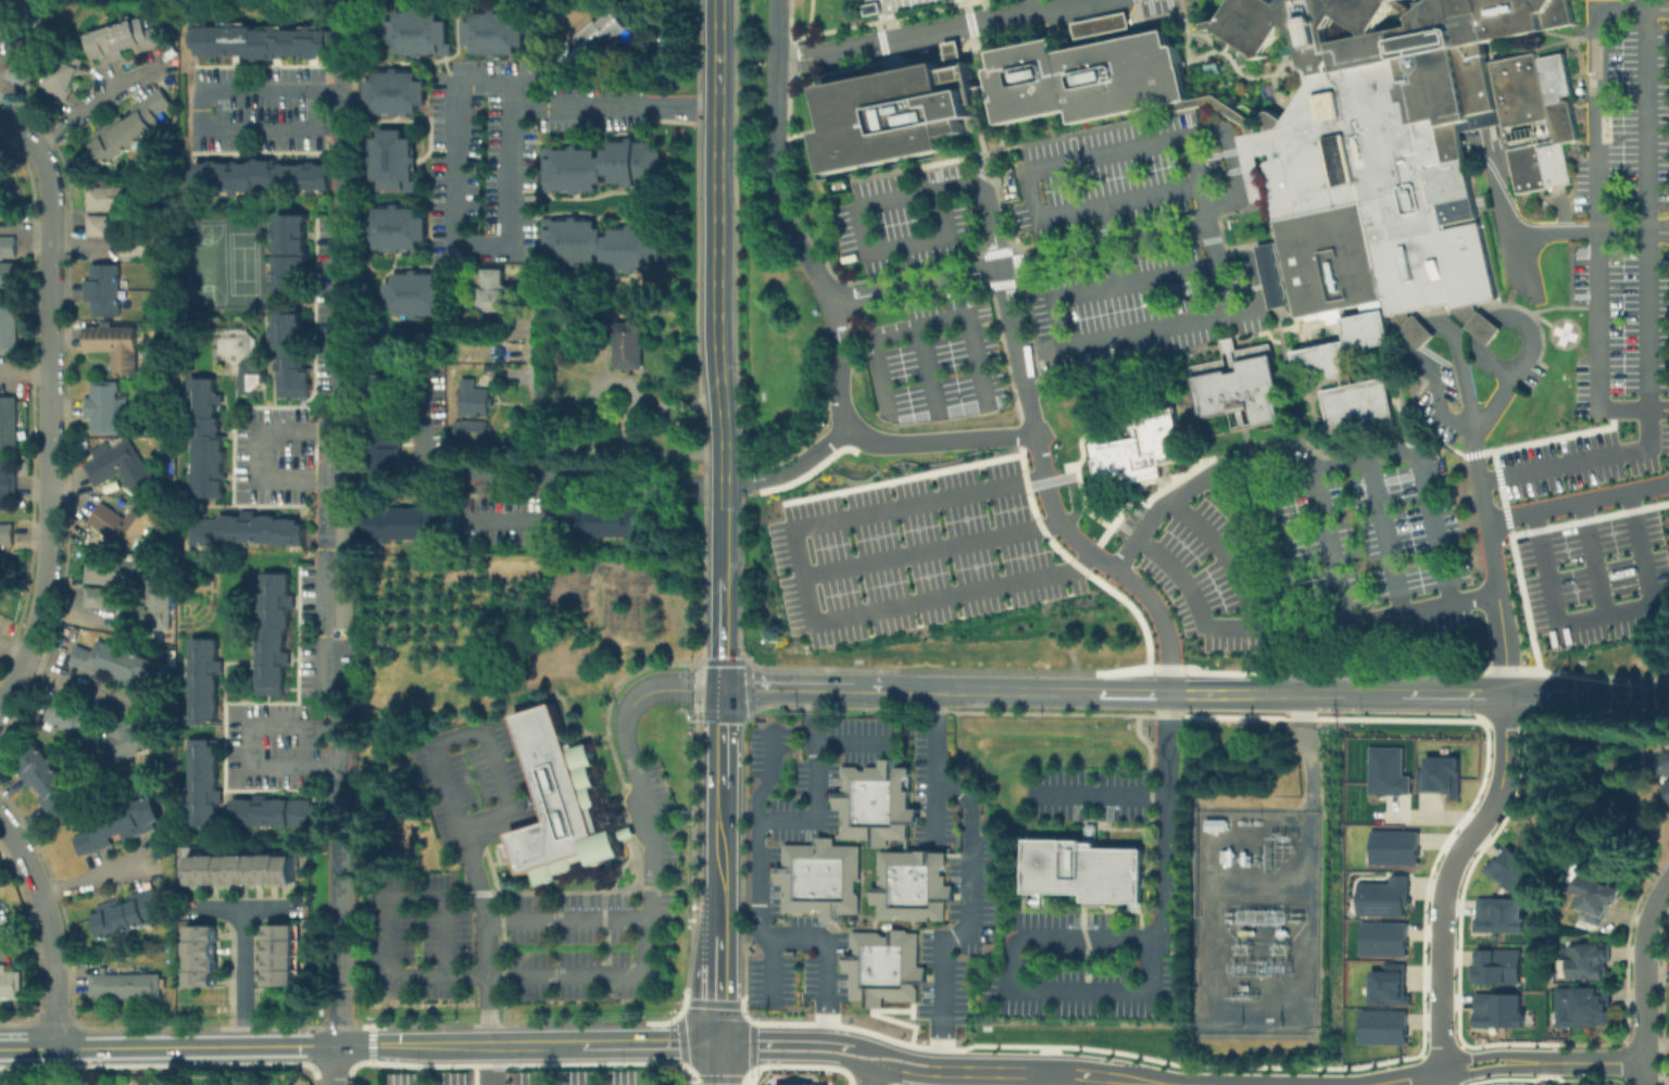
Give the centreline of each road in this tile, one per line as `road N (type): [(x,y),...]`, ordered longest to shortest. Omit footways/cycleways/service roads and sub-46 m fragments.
road 1 (secondary): [(1504,697),(879,691)]
road 2 (secondary): [(561,1042),(0,1049)]
road 3 (secondary): [(717,0),(720,482)]
road 4 (residential): [(52,281),(48,557),(24,661),(0,708)]
road 5 (residential): [(1504,697),(1493,800),(1455,855),(1444,887),(1441,1067)]
road 6 (residential): [(940,1069),(1216,1084)]
road 7 (residential): [(0,819),(50,928),(59,1048)]
road 8 (residential): [(720,1043),(749,1056),(830,1059),(926,1076),(940,1069)]
road 9 (residential): [(1645,1084),(1647,924),(1668,884)]
road 10 (residential): [(52,281),(49,185),(38,146),(0,117)]
road 11 (secondary): [(1668,702),(1504,697)]
road 12 (secondary): [(879,691),(723,691)]
road 13 (secondary): [(721,784),(720,934)]
road 14 (residential): [(242,910),(249,1045)]
road 15 (residential): [(851,1044),(720,1043)]

